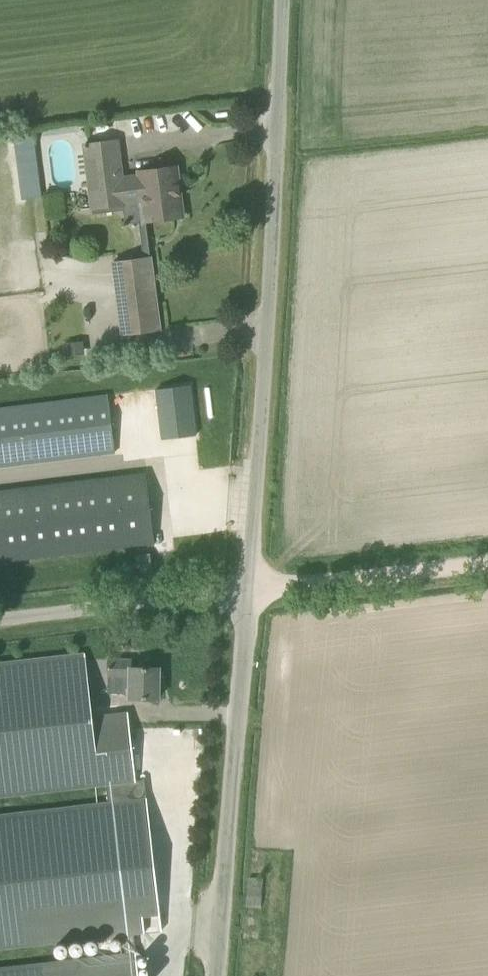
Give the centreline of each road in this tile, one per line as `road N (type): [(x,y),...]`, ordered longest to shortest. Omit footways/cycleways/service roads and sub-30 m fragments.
road 1 (unclassified): [(251,590),(299,0)]
road 2 (unclassified): [(217,975),(251,590)]
road 3 (unclassified): [(0,623),(251,590)]
road 4 (track): [(251,590),(487,562)]

